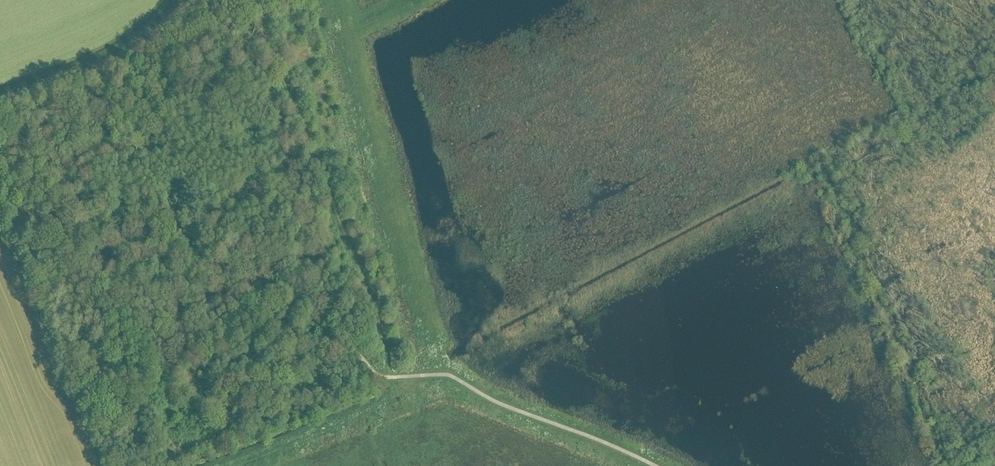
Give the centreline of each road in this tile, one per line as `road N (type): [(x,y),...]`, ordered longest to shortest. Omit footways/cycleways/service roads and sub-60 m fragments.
road 1 (unclassified): [(0,102),(128,50),(182,0)]

